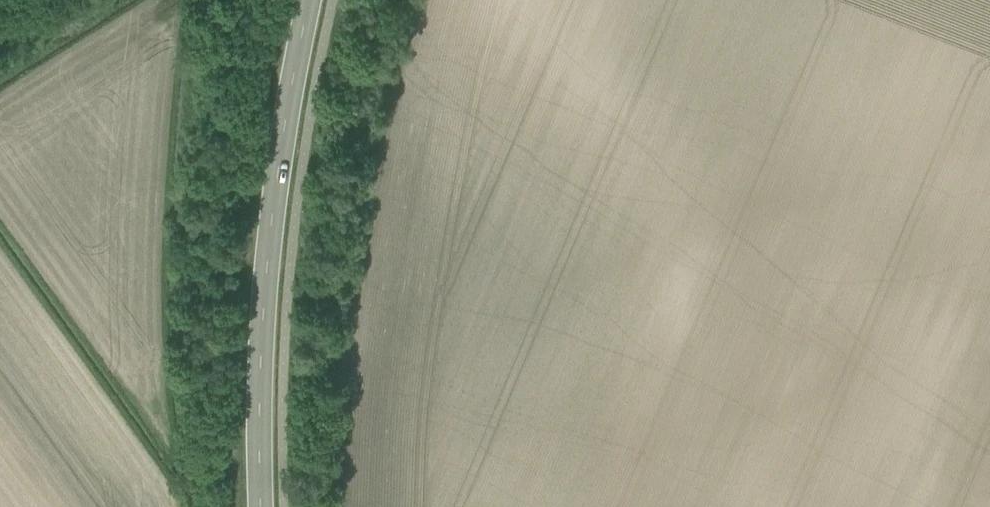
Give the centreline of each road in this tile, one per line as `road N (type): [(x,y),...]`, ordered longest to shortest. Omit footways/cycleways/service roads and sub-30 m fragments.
road 1 (secondary): [(266,506),(262,417),(275,278),(314,0)]

